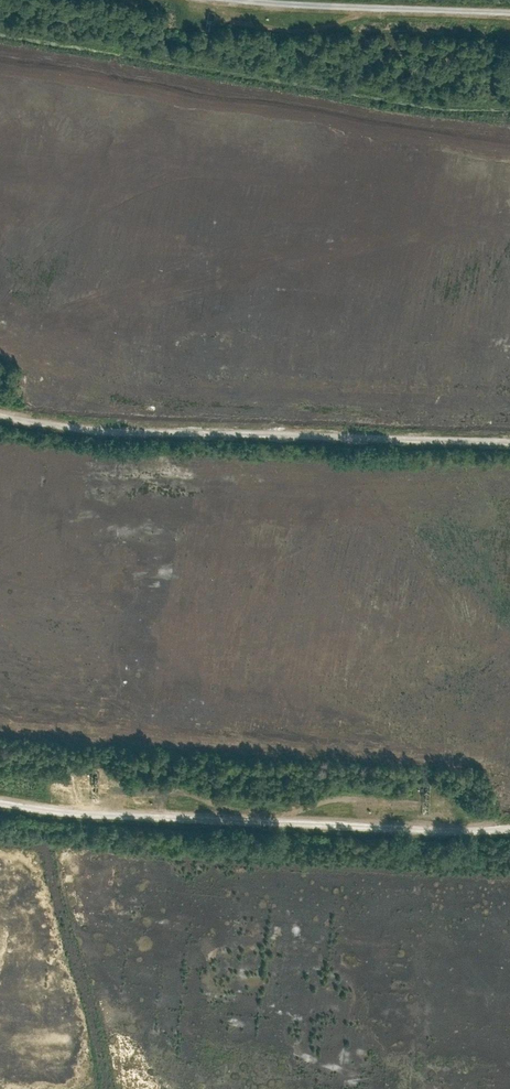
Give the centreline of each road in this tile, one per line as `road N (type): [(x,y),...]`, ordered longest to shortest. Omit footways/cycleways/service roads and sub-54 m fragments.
road 1 (track): [(509,440),(125,425),(0,409)]
road 2 (track): [(0,796),(92,810),(509,821)]
road 3 (track): [(509,11),(251,0)]

